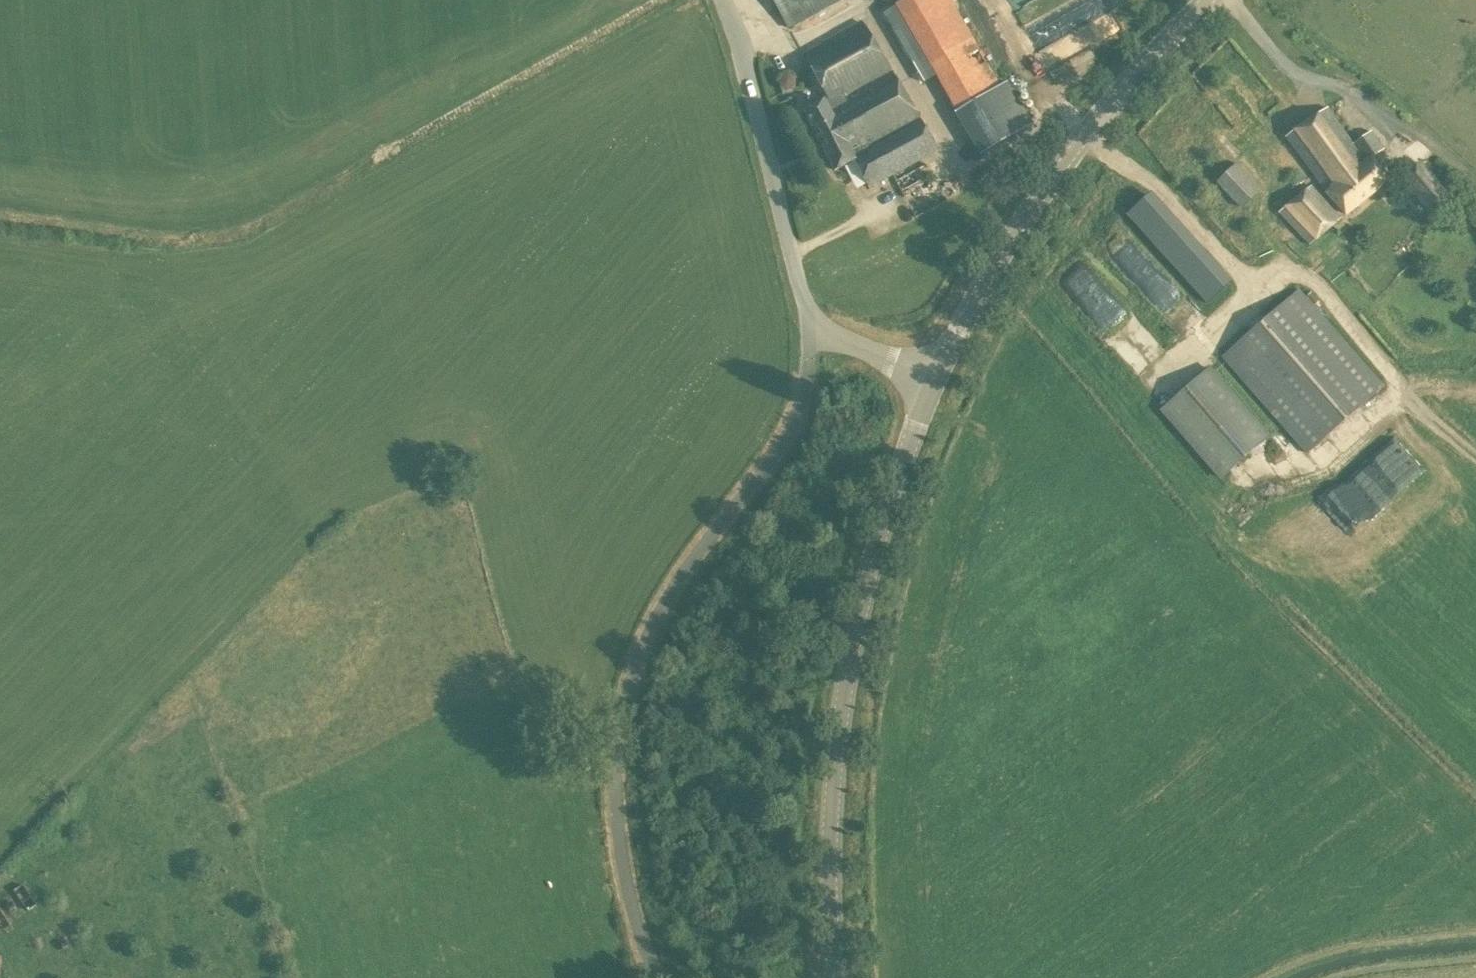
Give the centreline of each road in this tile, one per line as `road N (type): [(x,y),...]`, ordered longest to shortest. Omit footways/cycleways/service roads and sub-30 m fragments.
road 1 (tertiary): [(834,977),(831,833),(851,659),(900,468),(936,378)]
road 2 (tertiary): [(936,378),(1024,217),(1146,61),(1207,0)]
road 3 (unclassified): [(809,328),(720,0)]
road 4 (unclassified): [(809,328),(936,378)]

